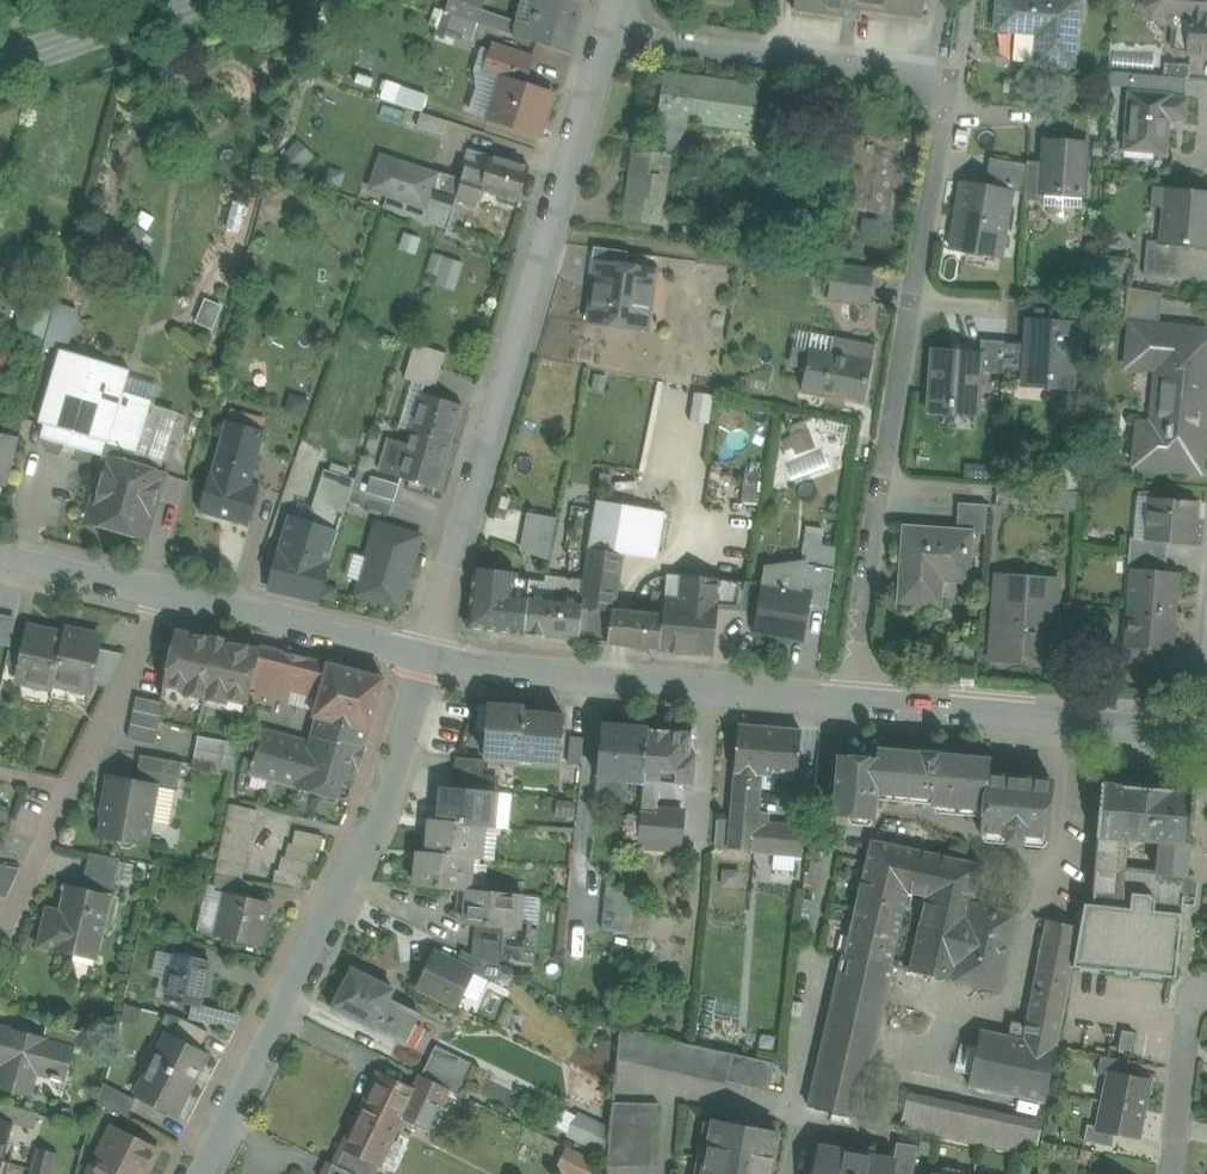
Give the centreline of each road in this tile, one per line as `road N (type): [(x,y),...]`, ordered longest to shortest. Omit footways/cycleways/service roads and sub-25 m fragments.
road 1 (residential): [(608,29),(951,81),(871,545),(853,703)]
road 2 (residential): [(608,29),(426,655)]
road 3 (tertiary): [(426,655),(381,801),(197,1173)]
road 4 (secondary): [(853,703),(522,673),(426,655)]
road 5 (residential): [(166,593),(0,934)]
road 6 (secondary): [(1206,732),(853,703)]
road 7 (secondary): [(426,655),(166,593)]
road 8 (secondary): [(213,0),(0,72)]
road 9 (residential): [(1206,995),(1188,1017),(1172,1173)]
road 10 (secondary): [(166,593),(0,556)]

